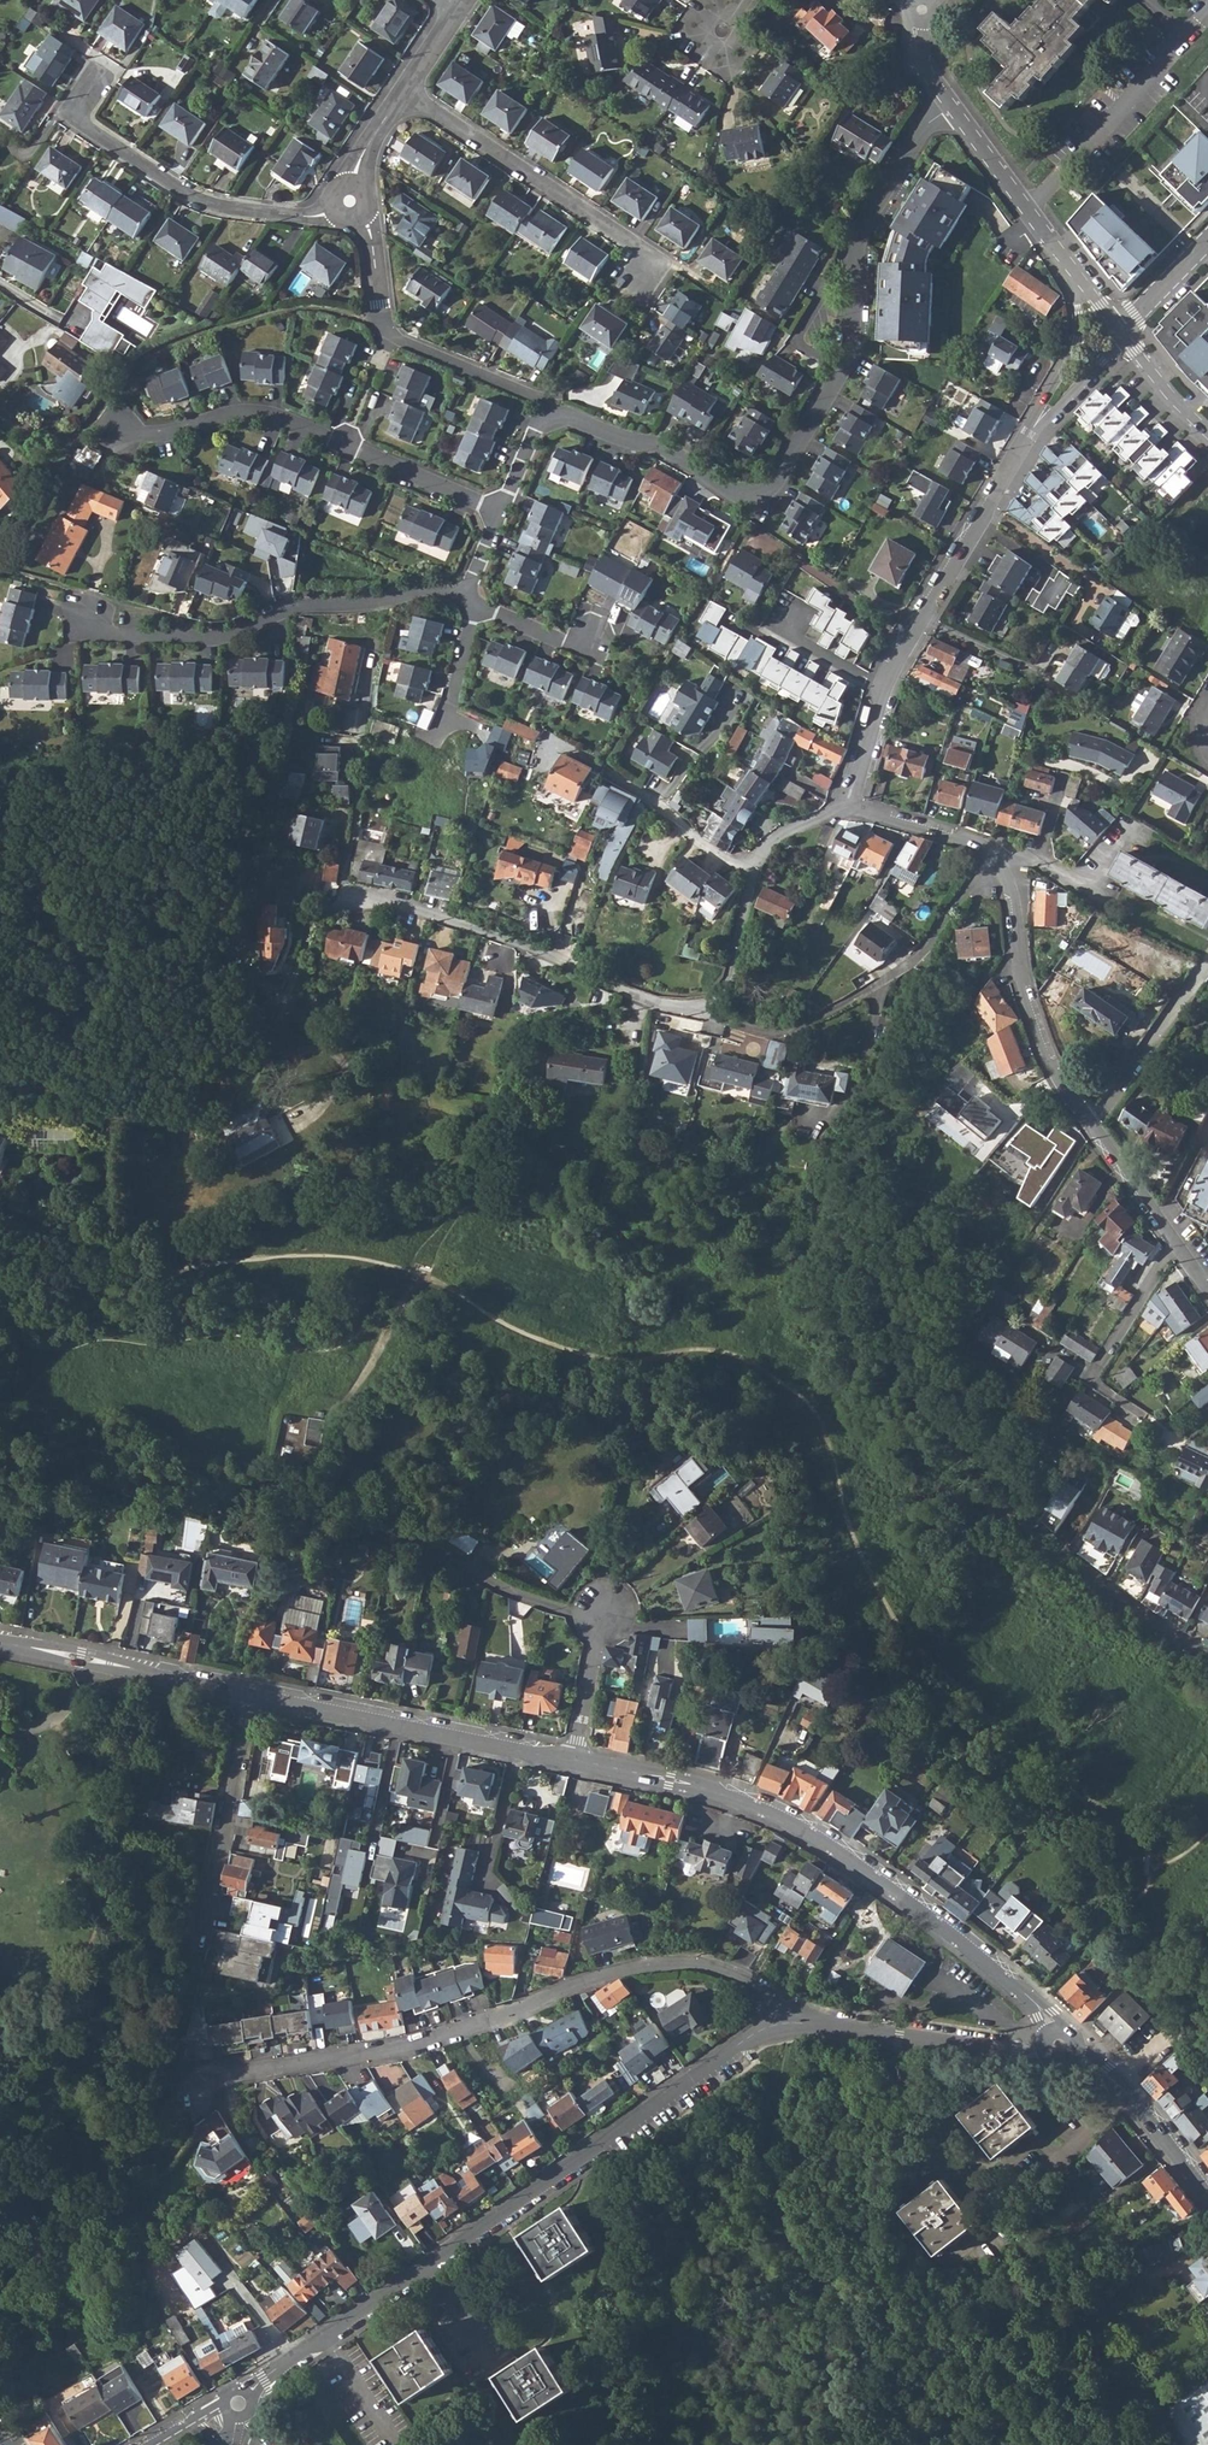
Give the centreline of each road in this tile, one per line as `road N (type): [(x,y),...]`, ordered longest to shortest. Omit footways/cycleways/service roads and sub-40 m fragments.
road 1 (residential): [(952,111),(926,129),(858,241),(852,361),(761,496),(733,494),(667,455),(551,421)]
road 2 (residential): [(793,2029),(774,2001),(742,1979),(694,1964),(657,1965),(582,1983),(396,2049),(173,2085)]
road 3 (tertiary): [(1059,2045),(1034,2000),(815,1836),(709,1789),(574,1759)]
road 4 (residential): [(753,871),(733,976),(721,996),(691,1010),(616,991),(522,944),(413,912),(346,909)]
road 5 (residential): [(346,909),(311,929),(252,1086),(227,1106),(182,1117),(0,1109)]
road 6 (residential): [(848,805),(991,857),(1010,899),(1025,999),(1090,1130)]
road 7 (track): [(426,1278),(364,1256),(315,1252),(227,1257),(104,1294),(0,1279)]
road 8 (residential): [(432,2266),(755,2037),(793,2029)]
road 9 (residential): [(501,513),(267,416),(238,414),(144,437),(119,432)]
road 10 (residential): [(473,604),(425,594),(288,610),(236,640),(115,639),(86,620)]
road 11 (residential): [(91,90),(77,112),(84,125),(200,203),(311,218),(350,202)]
road 12 (tertiary): [(574,1759),(252,1696)]
road 13 (residential): [(404,93),(640,251),(644,276)]
road 14 (residential): [(350,202),(368,227),(383,324),(392,338),(538,402)]
road 15 (residential): [(1207,1660),(1087,1581),(981,1488)]
road 16 (residential): [(1021,453),(885,687)]
road 17 (residential): [(793,2029),(1025,2054),(1059,2045)]
road 18 (tertiary): [(252,1696),(0,1642)]
road 19 (residential): [(204,1926),(252,1696)]
road 20 (residential): [(753,871),(719,860),(654,805),(559,747)]
road 21 (tertiary): [(1207,2195),(1130,2095),(1059,2045)]
road 22 (residential): [(1079,280),(952,111)]
road 23 (residential): [(1090,1130),(1207,1296)]
road 24 (residential): [(1090,1130),(1207,968)]
road 25 (residential): [(1079,280),(1077,340),(1021,453)]
road 26 (residential): [(1021,453),(1127,339)]
road 27 (residential): [(885,687),(787,637),(784,618)]
road 28 (residential): [(473,604),(565,645),(592,638)]
road 29 (residential): [(500,2374),(432,2266)]
road 30 (residential): [(329,2339),(432,2266)]
road 31 (residential): [(738,13),(748,27),(747,45),(726,61),(698,44),(706,14)]
road 32 (residential): [(1119,330),(1207,242)]
road 33 (residential): [(885,687),(848,805)]
road 34 (residential): [(350,202),(365,152),(404,93)]
road 35 (residential): [(396,2442),(329,2339)]
road 36 (residential): [(1207,431),(1127,339)]

